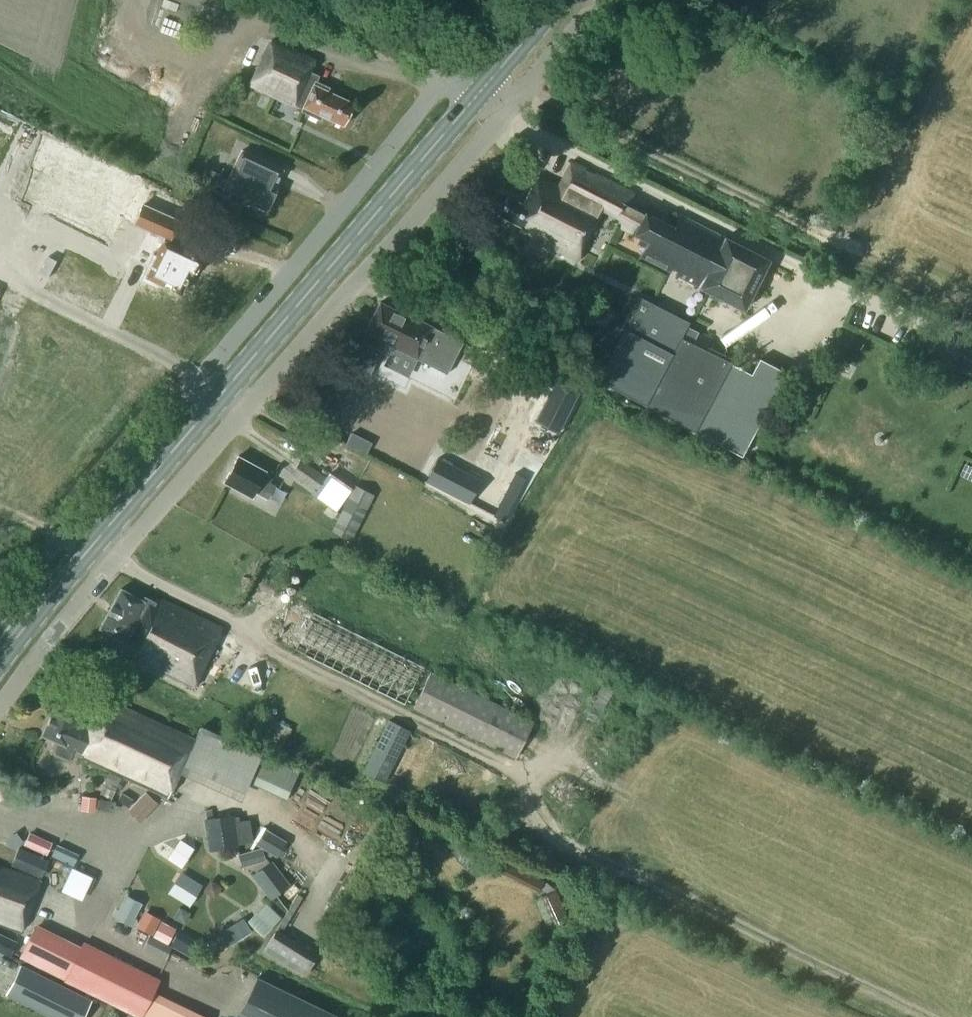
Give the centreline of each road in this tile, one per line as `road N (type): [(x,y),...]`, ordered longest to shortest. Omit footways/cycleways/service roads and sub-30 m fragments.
road 1 (unclassified): [(0,709),(119,555),(507,111)]
road 2 (primary): [(0,659),(479,91)]
road 3 (unclassified): [(479,91),(457,81),(433,90),(0,612)]
road 4 (track): [(531,82),(827,236)]
road 5 (unclassified): [(507,111),(600,0)]
road 6 (track): [(334,0),(406,35),(446,81)]
road 7 (primary): [(479,91),(558,0)]

